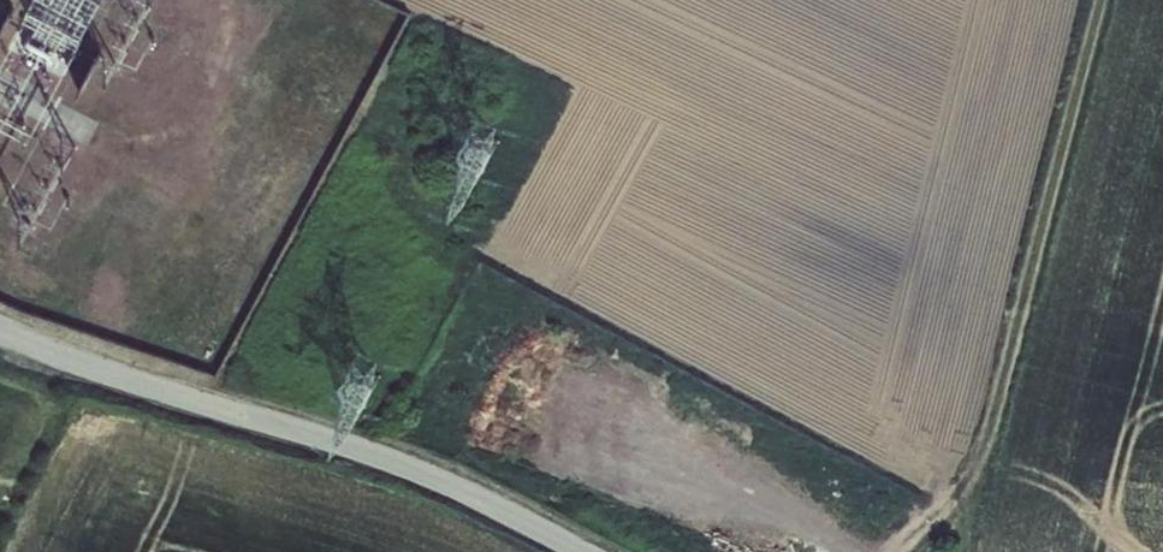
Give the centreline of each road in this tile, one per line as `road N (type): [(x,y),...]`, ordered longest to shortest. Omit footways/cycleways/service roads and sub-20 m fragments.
road 1 (unclassified): [(0,330),(142,388),(452,484),(575,551)]
road 2 (track): [(1097,0),(957,551)]

